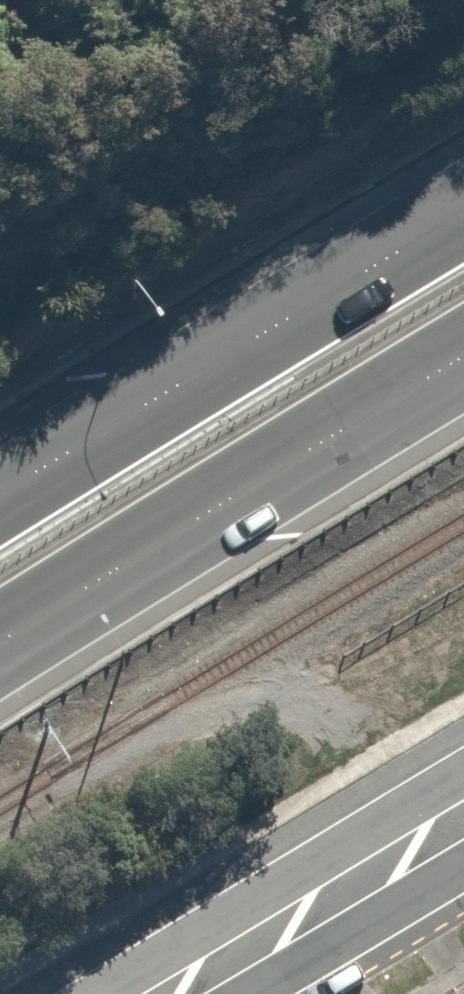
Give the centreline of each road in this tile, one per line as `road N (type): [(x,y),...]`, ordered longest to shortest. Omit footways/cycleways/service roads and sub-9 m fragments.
road 1 (trunk): [(463,359),(0,645)]
road 2 (trunk): [(0,492),(463,213)]
road 3 (secondary): [(238,993),(463,880)]

